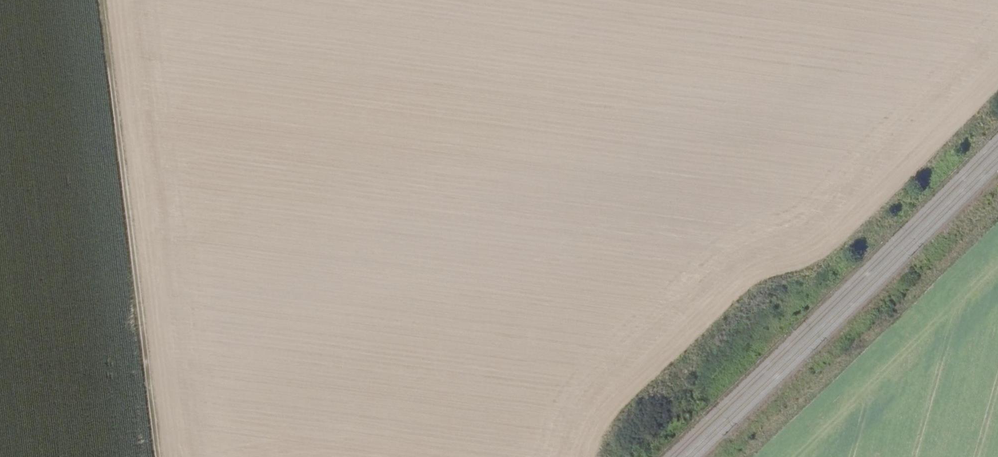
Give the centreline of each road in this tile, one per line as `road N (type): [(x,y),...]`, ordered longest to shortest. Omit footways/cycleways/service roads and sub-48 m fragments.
road 1 (track): [(103,0),(159,456)]

